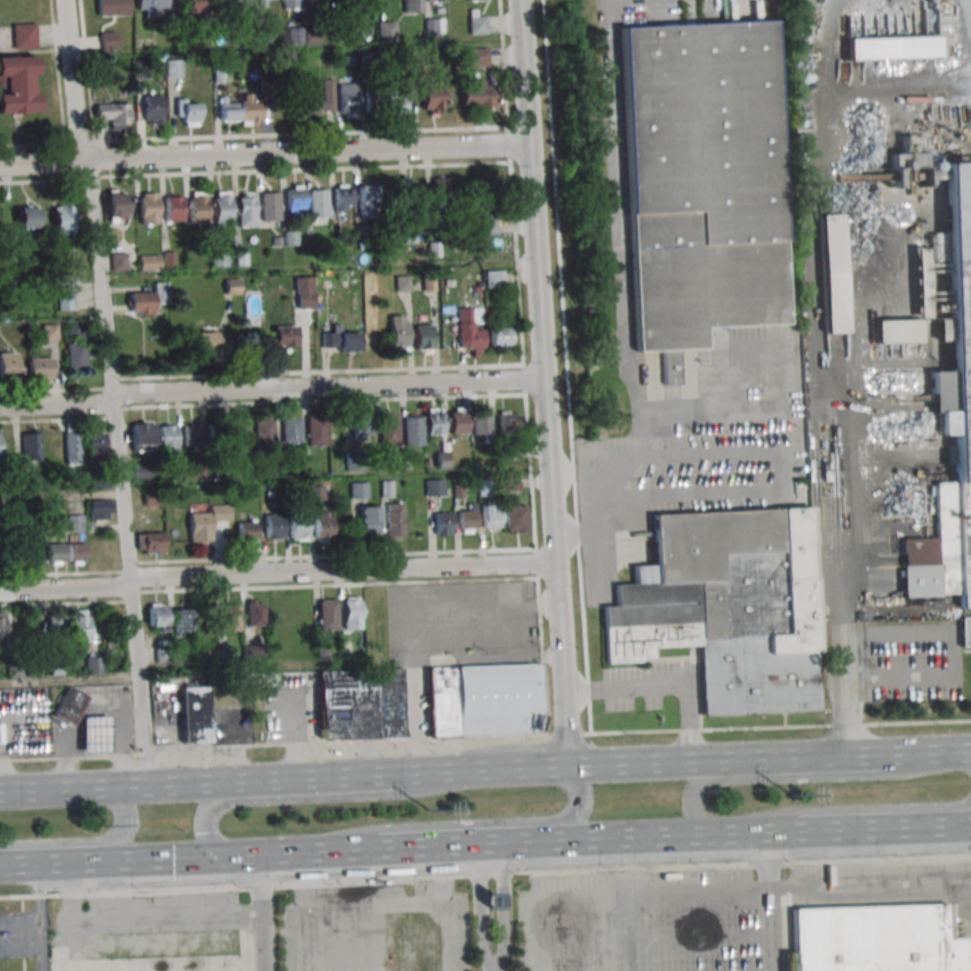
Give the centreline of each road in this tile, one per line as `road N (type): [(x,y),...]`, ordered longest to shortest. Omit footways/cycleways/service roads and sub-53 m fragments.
road 1 (residential): [(567,767),(530,145)]
road 2 (residential): [(66,0),(129,585)]
road 3 (residential): [(0,593),(558,563)]
road 4 (residential): [(0,407),(94,404),(128,393),(546,379)]
road 5 (residential): [(0,163),(530,145)]
road 6 (residential): [(848,756),(842,414)]
road 7 (trunk): [(953,753),(903,774),(712,781),(692,802),(710,834)]
road 8 (trunk): [(263,781),(0,791)]
road 9 (trunk): [(741,833),(790,811),(970,803)]
road 10 (residential): [(129,585),(146,786)]
road 11 (trunk): [(764,759),(567,767)]
road 12 (trunk): [(567,767),(384,774)]
road 13 (trunk): [(560,840),(731,833)]
road 14 (trunk): [(0,845),(119,834),(126,819),(112,787)]
road 15 (trunk): [(395,848),(560,840)]
road 16 (residential): [(530,145),(520,0)]
road 17 (trunk): [(897,754),(764,759)]
road 18 (trunk): [(384,774),(263,781)]
road 19 (trunk): [(218,856),(338,850)]

